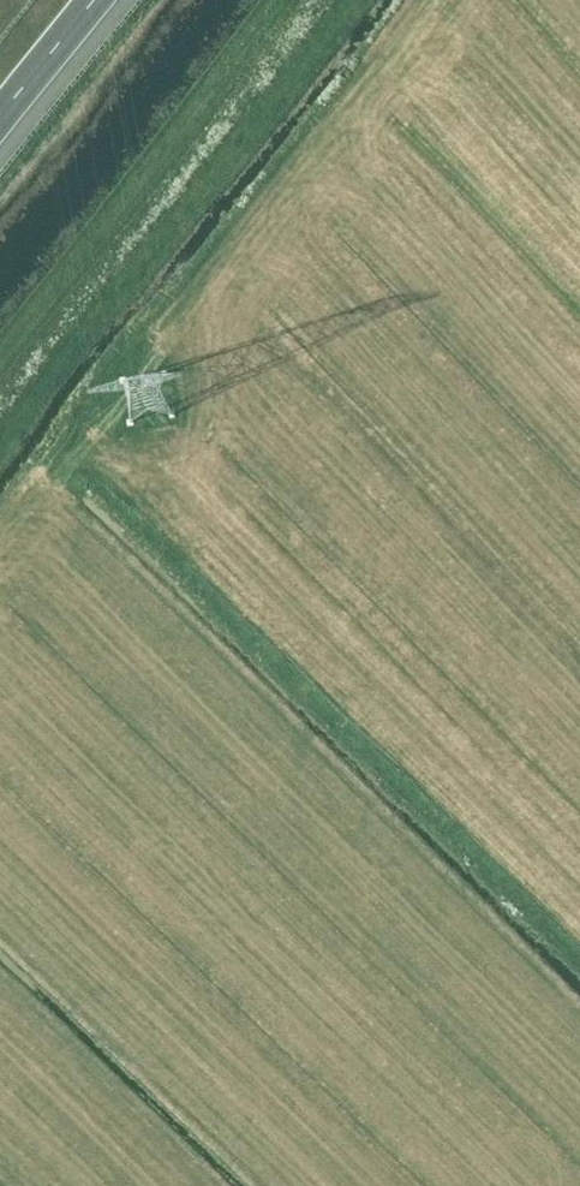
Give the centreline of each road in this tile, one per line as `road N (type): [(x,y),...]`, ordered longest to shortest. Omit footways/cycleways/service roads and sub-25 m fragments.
road 1 (motorway): [(0,98),(80,0)]

